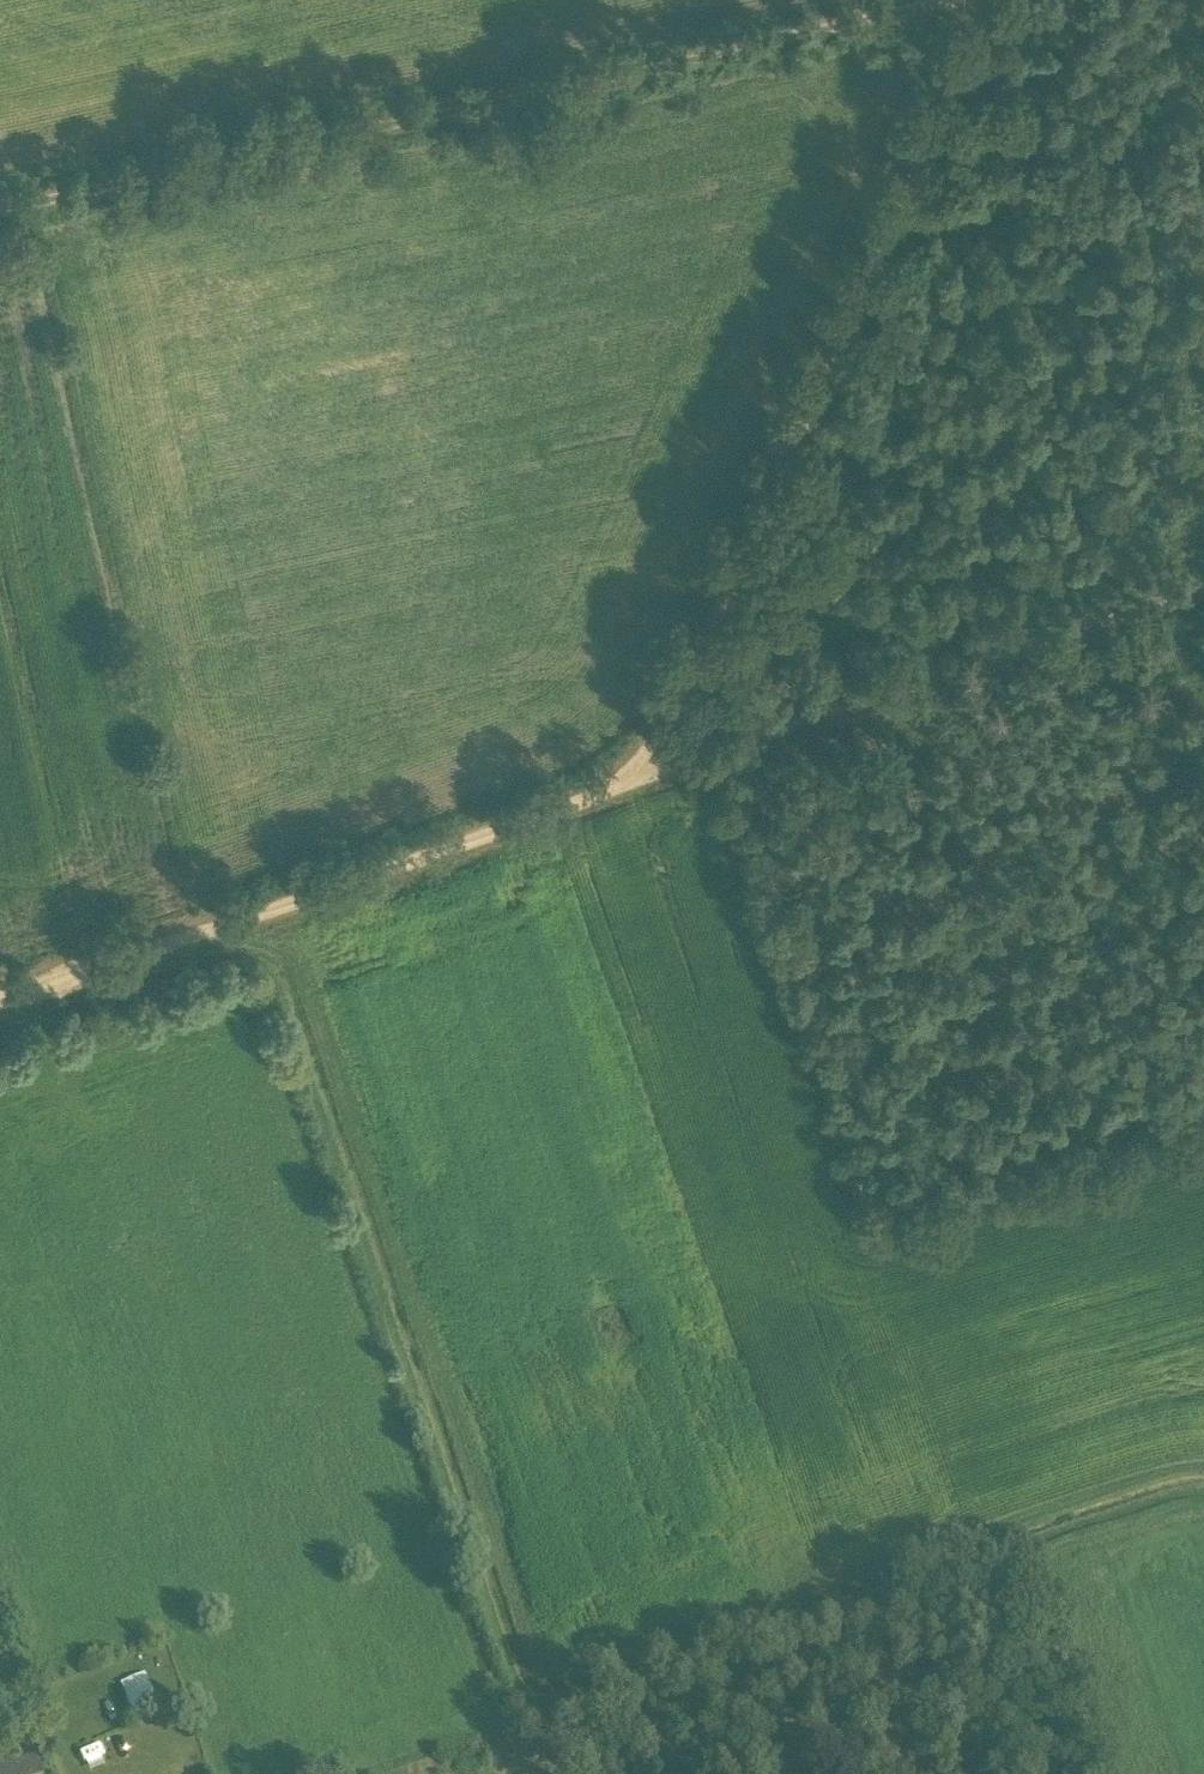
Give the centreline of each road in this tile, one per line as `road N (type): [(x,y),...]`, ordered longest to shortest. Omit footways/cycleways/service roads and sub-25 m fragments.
road 1 (track): [(945,0),(0,201)]
road 2 (track): [(648,775),(984,0)]
road 3 (track): [(648,775),(0,1002)]
road 4 (track): [(1203,578),(648,775)]

